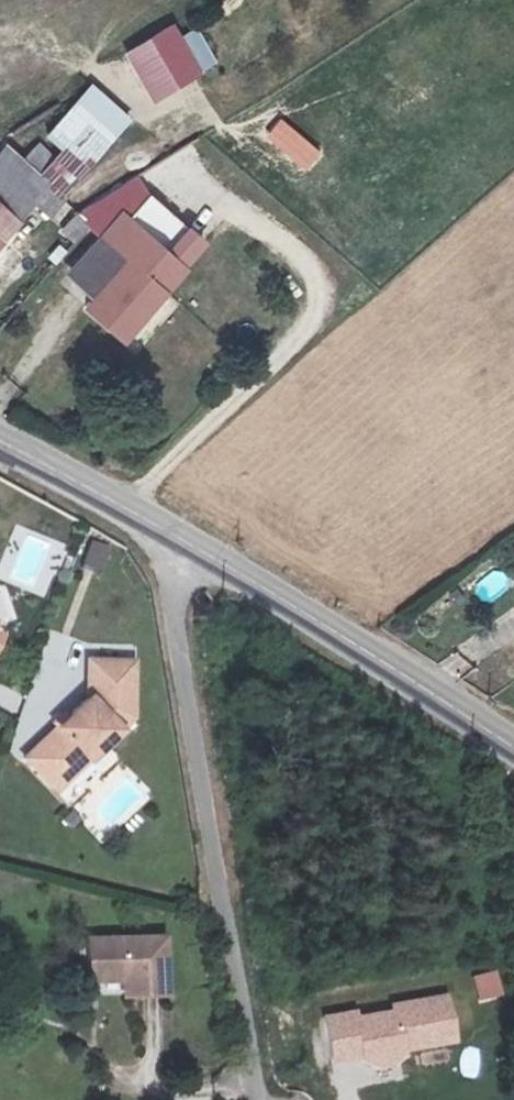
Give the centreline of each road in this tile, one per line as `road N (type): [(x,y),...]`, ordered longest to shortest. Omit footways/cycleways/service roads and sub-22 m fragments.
road 1 (residential): [(240,1099),(142,522)]
road 2 (tertiary): [(142,522),(513,747)]
road 3 (tertiary): [(0,442),(142,522)]

